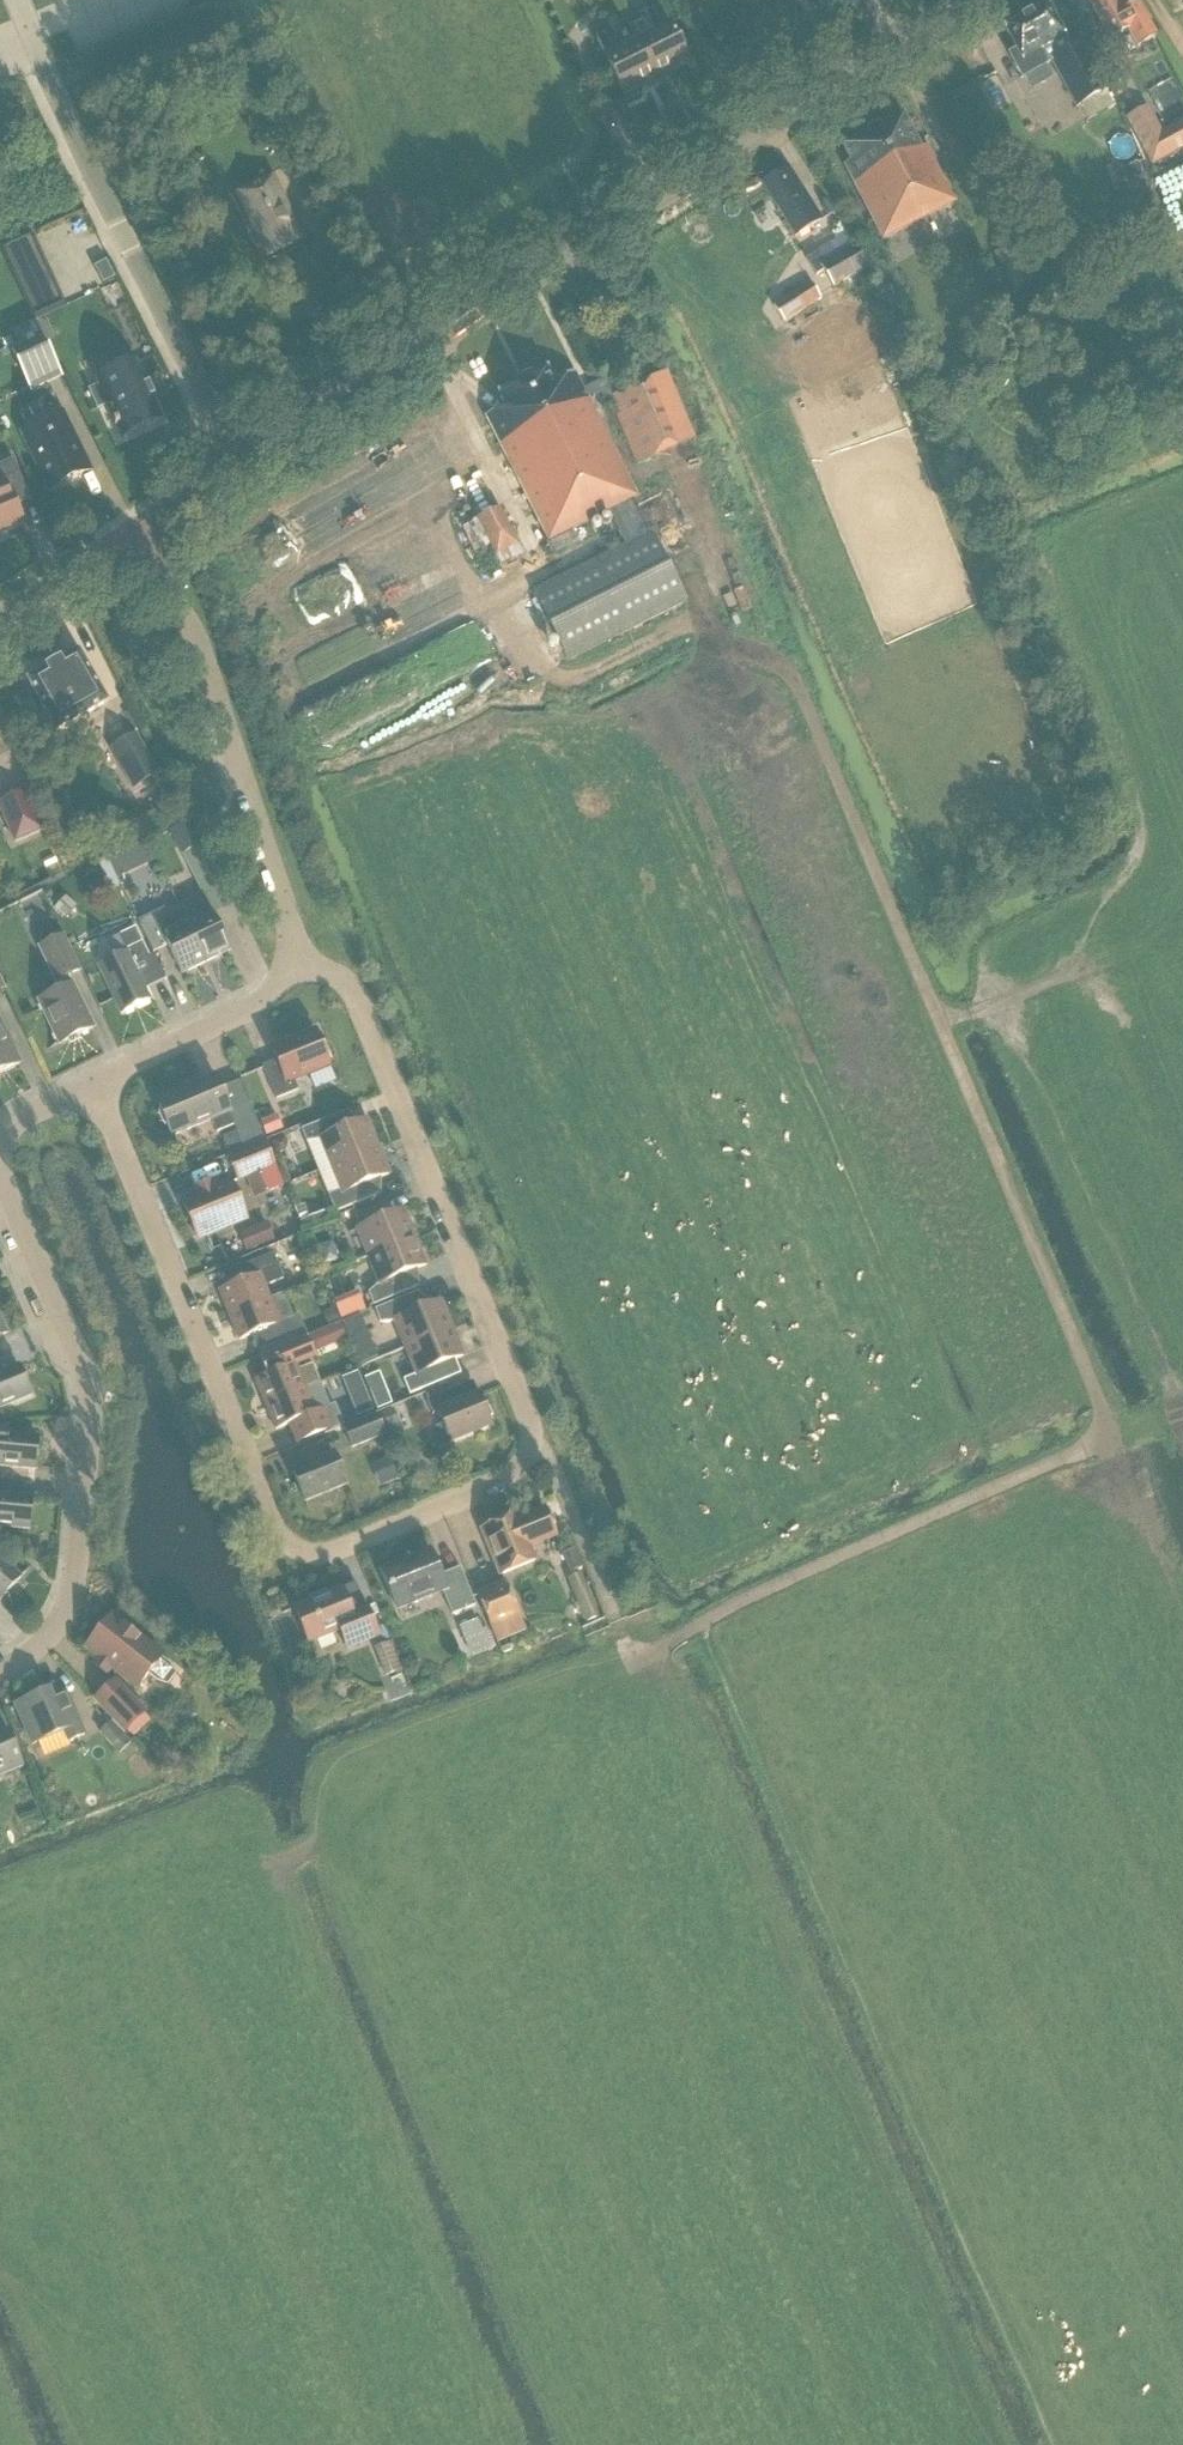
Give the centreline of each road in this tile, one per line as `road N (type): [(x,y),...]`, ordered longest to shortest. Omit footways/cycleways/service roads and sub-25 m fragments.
road 1 (tertiary): [(237,474),(944,0)]
road 2 (residential): [(532,1423),(529,1450),(505,1479),(330,1551),(283,1538),(92,1082)]
road 3 (residential): [(0,1670),(34,1650),(69,1603),(91,1411),(82,1368),(3,1174),(3,1149)]
road 4 (residential): [(299,952),(356,995),(532,1423)]
road 5 (residential): [(0,4),(237,474)]
road 6 (residential): [(134,543),(210,664),(299,952)]
road 7 (residential): [(92,1082),(255,1005),(299,952)]
road 8 (residential): [(532,1423),(617,1619)]
road 9 (tertiary): [(0,628),(134,543)]
road 10 (tertiary): [(134,543),(237,474)]

